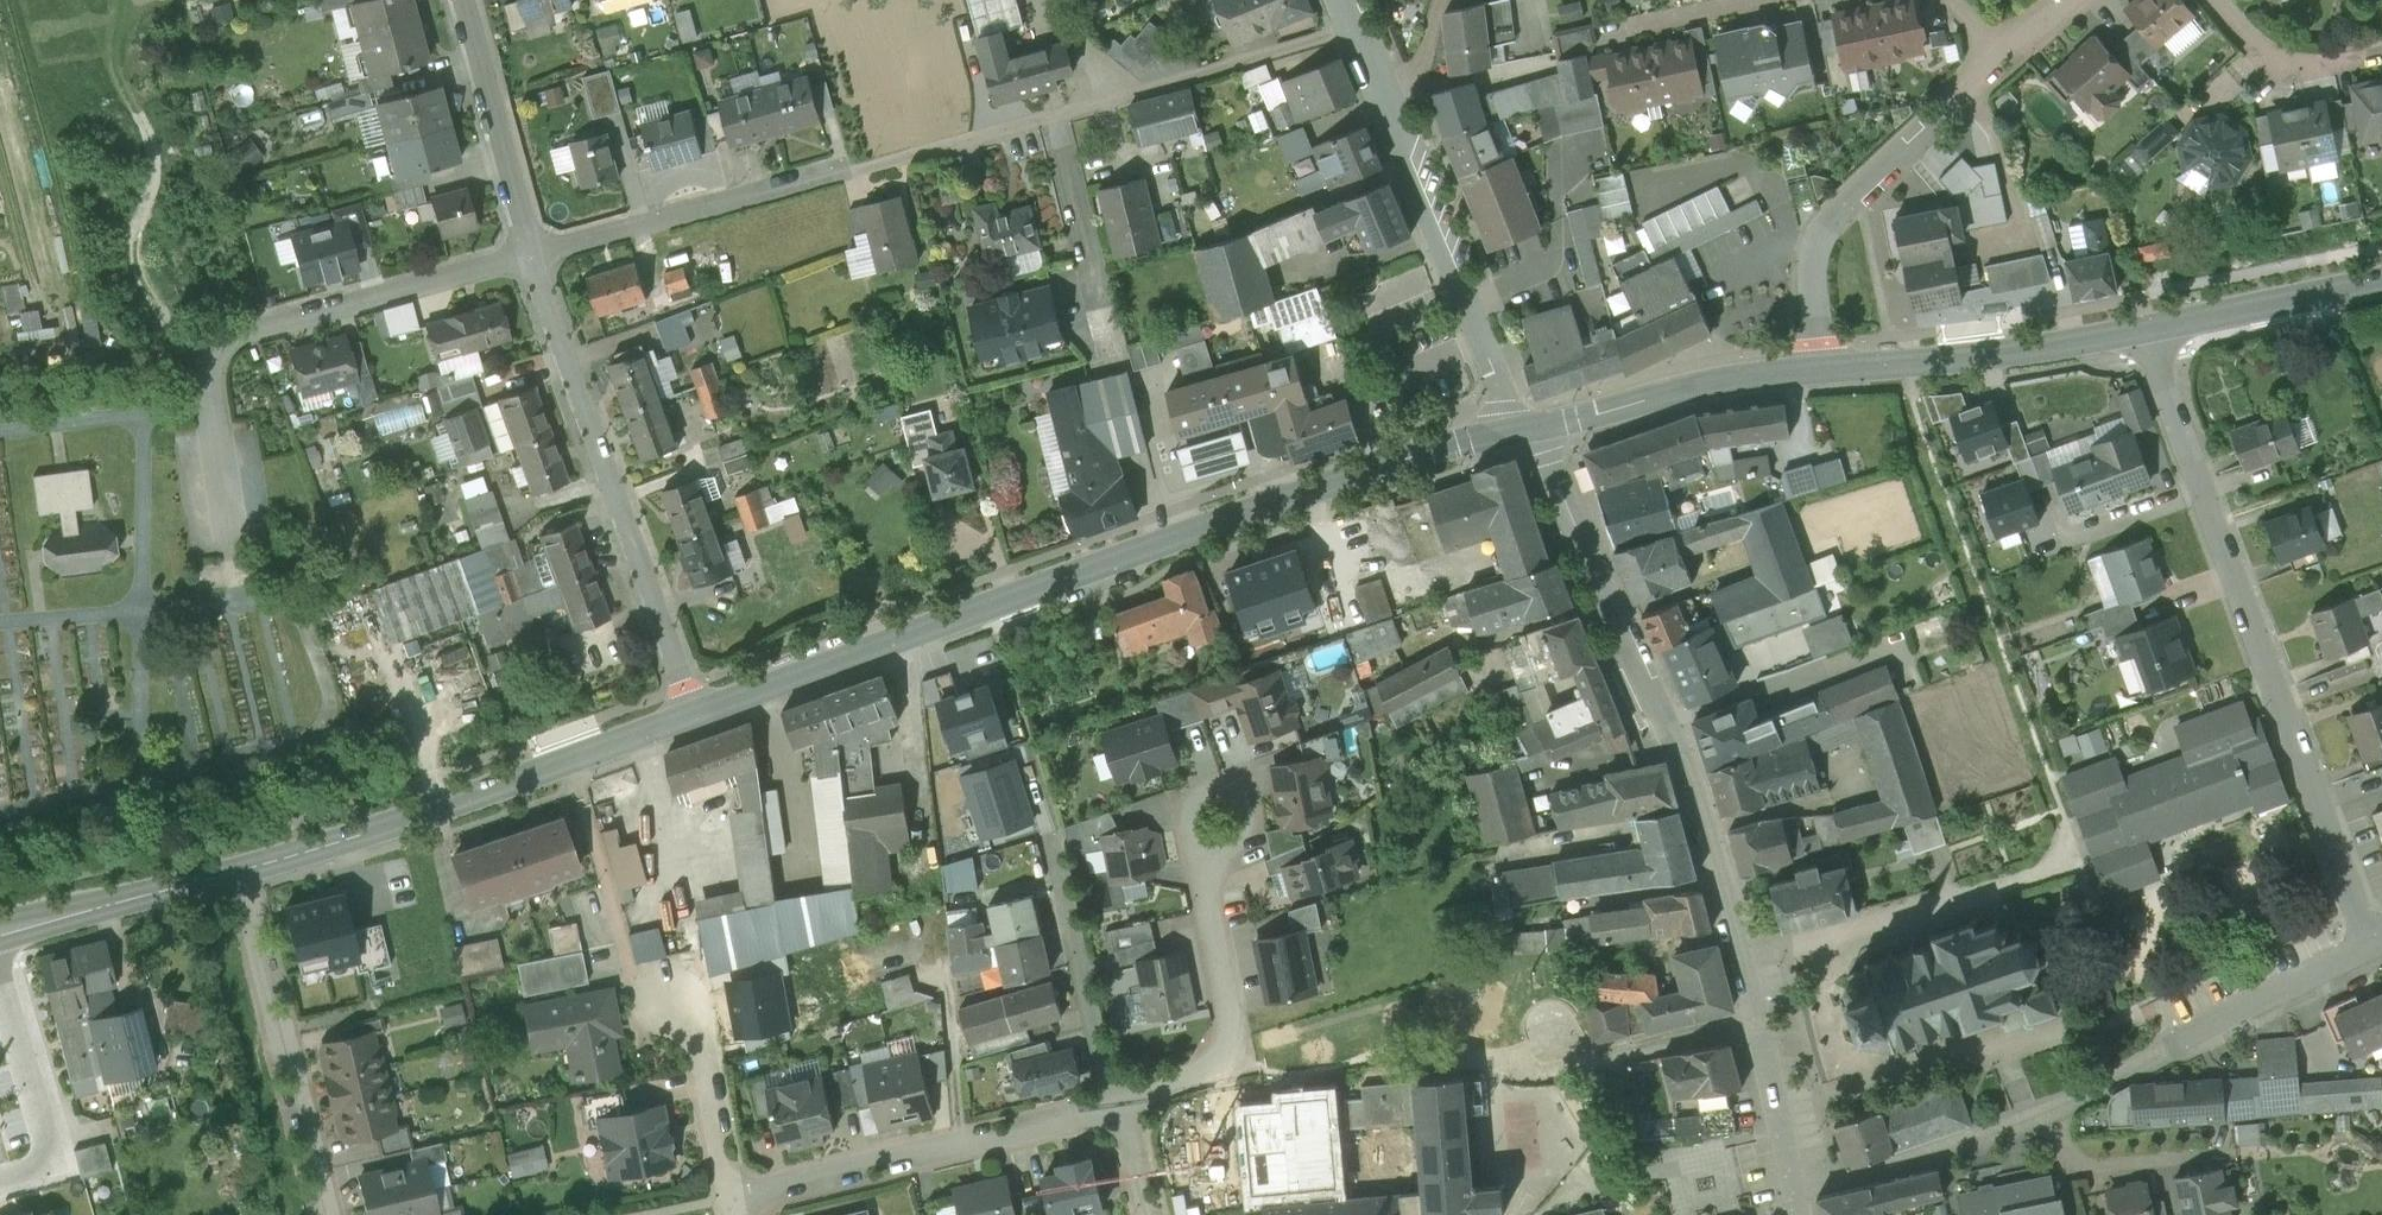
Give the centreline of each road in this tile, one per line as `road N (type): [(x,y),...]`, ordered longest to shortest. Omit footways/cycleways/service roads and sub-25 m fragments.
road 1 (secondary): [(1525,430),(1464,442),(1266,508),(692,717)]
road 2 (residential): [(2371,947),(2146,330)]
road 3 (residential): [(1757,1018),(1680,754),(1547,459),(1525,430)]
road 4 (residential): [(1053,117),(530,254)]
road 5 (residential): [(530,254),(232,340),(208,382),(232,547)]
road 6 (residential): [(530,254),(692,717)]
road 7 (secondary): [(692,717),(240,872)]
road 8 (residential): [(727,1200),(1121,1105)]
road 9 (residential): [(1525,430),(1509,408),(1384,93)]
road 10 (residential): [(2048,1112),(2371,947)]
road 11 (residential): [(240,872),(330,1214)]
road 12 (residential): [(1121,1105),(1230,1055),(1232,1023),(1202,846)]
road 13 (secondary): [(2146,330),(1986,357),(1822,371)]
road 14 (residential): [(1358,30),(1053,117)]
road 15 (residential): [(1822,371),(1814,251),(1836,217),(1945,113)]
road 16 (secondary): [(1822,371),(1707,384),(1525,430)]
road 17 (residential): [(1757,1018),(1525,1074),(1486,1060)]
road 18 (residential): [(1063,837),(1121,1105)]
road 19 (residential): [(1794,1192),(2048,1112)]
road 20 (residential): [(462,0),(530,254)]
road 21 (secondary): [(240,872),(0,931)]
road 22 (secondary): [(2381,283),(2146,330)]
road 23 (residential): [(2230,1154),(2086,1166),(2048,1112)]
road 24 (residential): [(2218,0),(2281,74),(2381,50)]
road 25 (residential): [(1100,307),(1053,117)]
road 26 (residential): [(1794,1192),(1757,1018)]
road 27 (residential): [(0,1180),(36,1170),(0,1039)]
road 28 (residential): [(727,1200),(695,1039)]
road 29 (residential): [(695,1039),(682,986),(634,981),(644,1013)]
road 30 (residential): [(1758,0),(1630,28)]
road 31 (residential): [(1202,846),(1233,848),(1253,824),(1244,794),(1212,785)]

